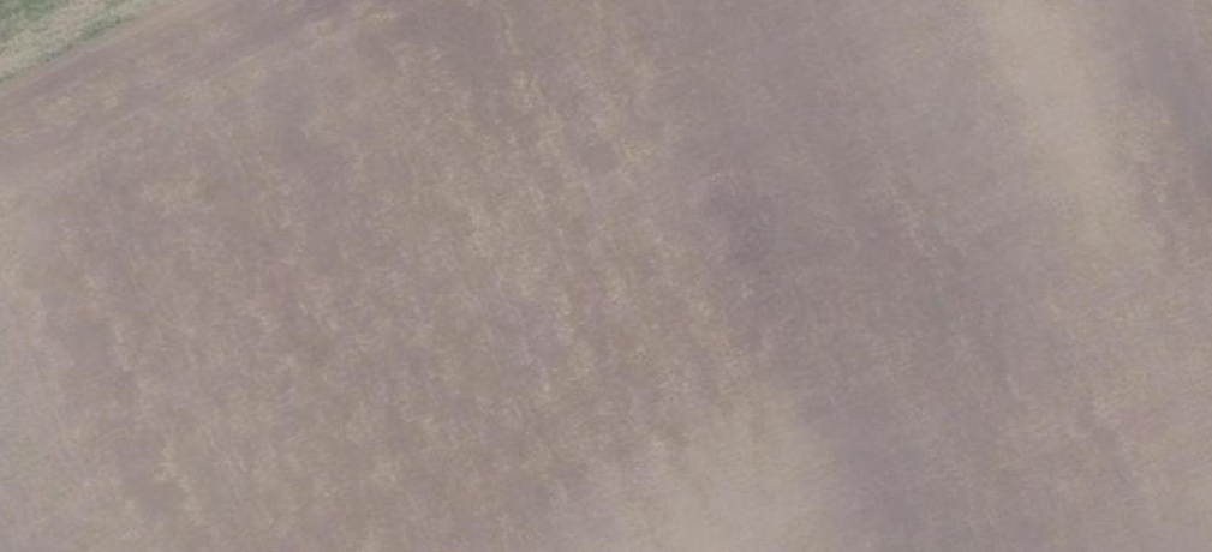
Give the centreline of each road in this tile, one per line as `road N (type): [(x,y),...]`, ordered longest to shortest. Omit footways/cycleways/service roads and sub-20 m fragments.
road 1 (track): [(221,0),(0,107)]

